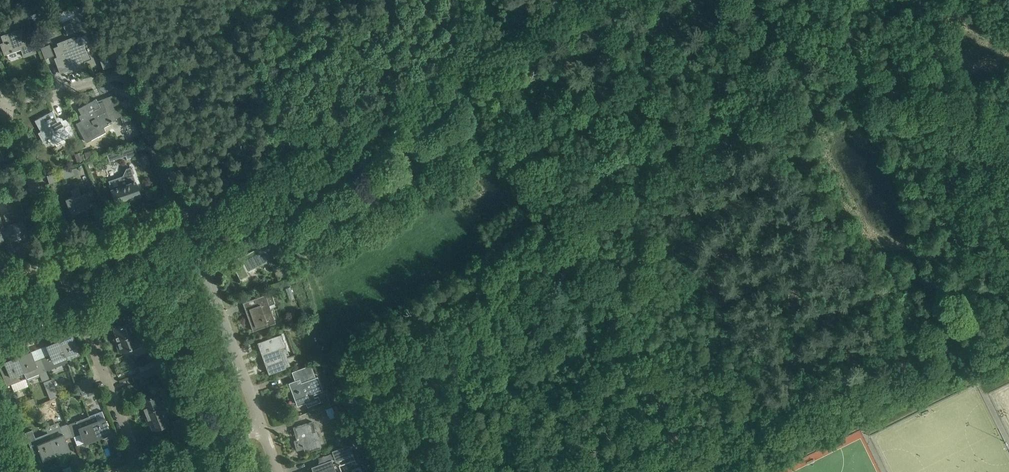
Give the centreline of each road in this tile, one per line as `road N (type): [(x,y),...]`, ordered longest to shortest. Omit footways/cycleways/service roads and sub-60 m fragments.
road 1 (residential): [(177,217),(130,89),(117,78),(3,108)]
road 2 (residential): [(262,428),(190,237)]
road 3 (residential): [(138,467),(75,302)]
road 4 (residential): [(62,265),(3,108)]
road 5 (residential): [(75,302),(190,237)]
road 6 (residential): [(138,467),(262,428)]
road 7 (residential): [(62,265),(177,217)]

